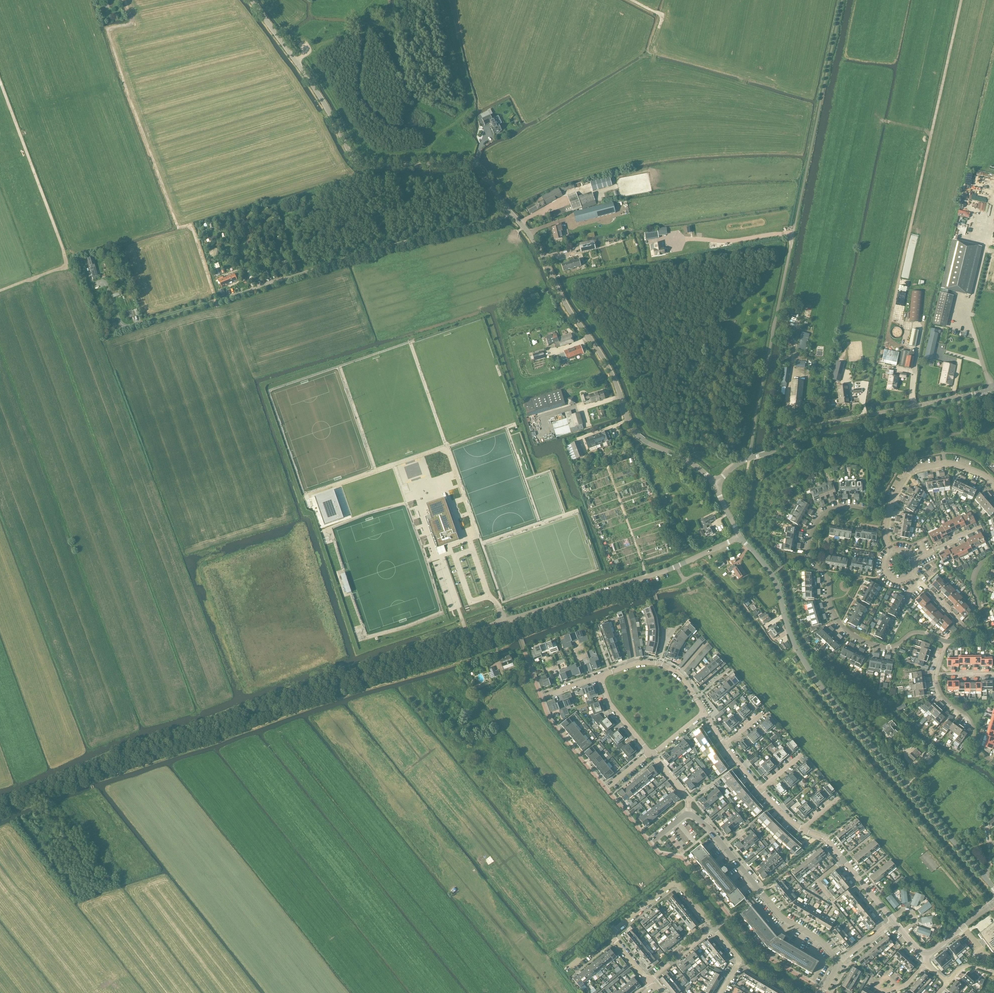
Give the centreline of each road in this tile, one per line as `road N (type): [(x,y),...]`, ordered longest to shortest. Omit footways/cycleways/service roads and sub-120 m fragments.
road 1 (unclassified): [(715,484),(633,430),(613,373),(527,231),(478,168),(357,161),(251,0)]
road 2 (unclassified): [(993,888),(821,686),(794,643),(775,579),(740,537)]
road 3 (track): [(913,406),(921,328),(891,319),(963,0)]
road 4 (track): [(219,307),(191,225),(179,228),(126,87),(108,29),(132,24),(125,0)]
road 5 (residential): [(888,513),(835,508),(810,533),(810,557),(828,579),(835,617),(879,646),(914,633),(946,642)]
road 6 (unclassified): [(715,484),(806,428),(993,389)]
road 7 (track): [(0,288),(68,263),(0,69)]
road 8 (unclassified): [(502,622),(740,537)]
road 9 (track): [(444,229),(308,271),(284,204)]
road 10 (residential): [(688,815),(783,918),(839,963)]
road 11 (track): [(779,82),(657,47),(665,13),(640,0)]
road 12 (track): [(308,271),(132,325)]
road 13 (residential): [(610,935),(675,881),(714,929)]
road 14 (residential): [(888,513),(914,469),(951,463),(993,483)]
road 15 (residential): [(892,920),(826,839),(804,831)]
road 16 (track): [(669,240),(793,236)]

